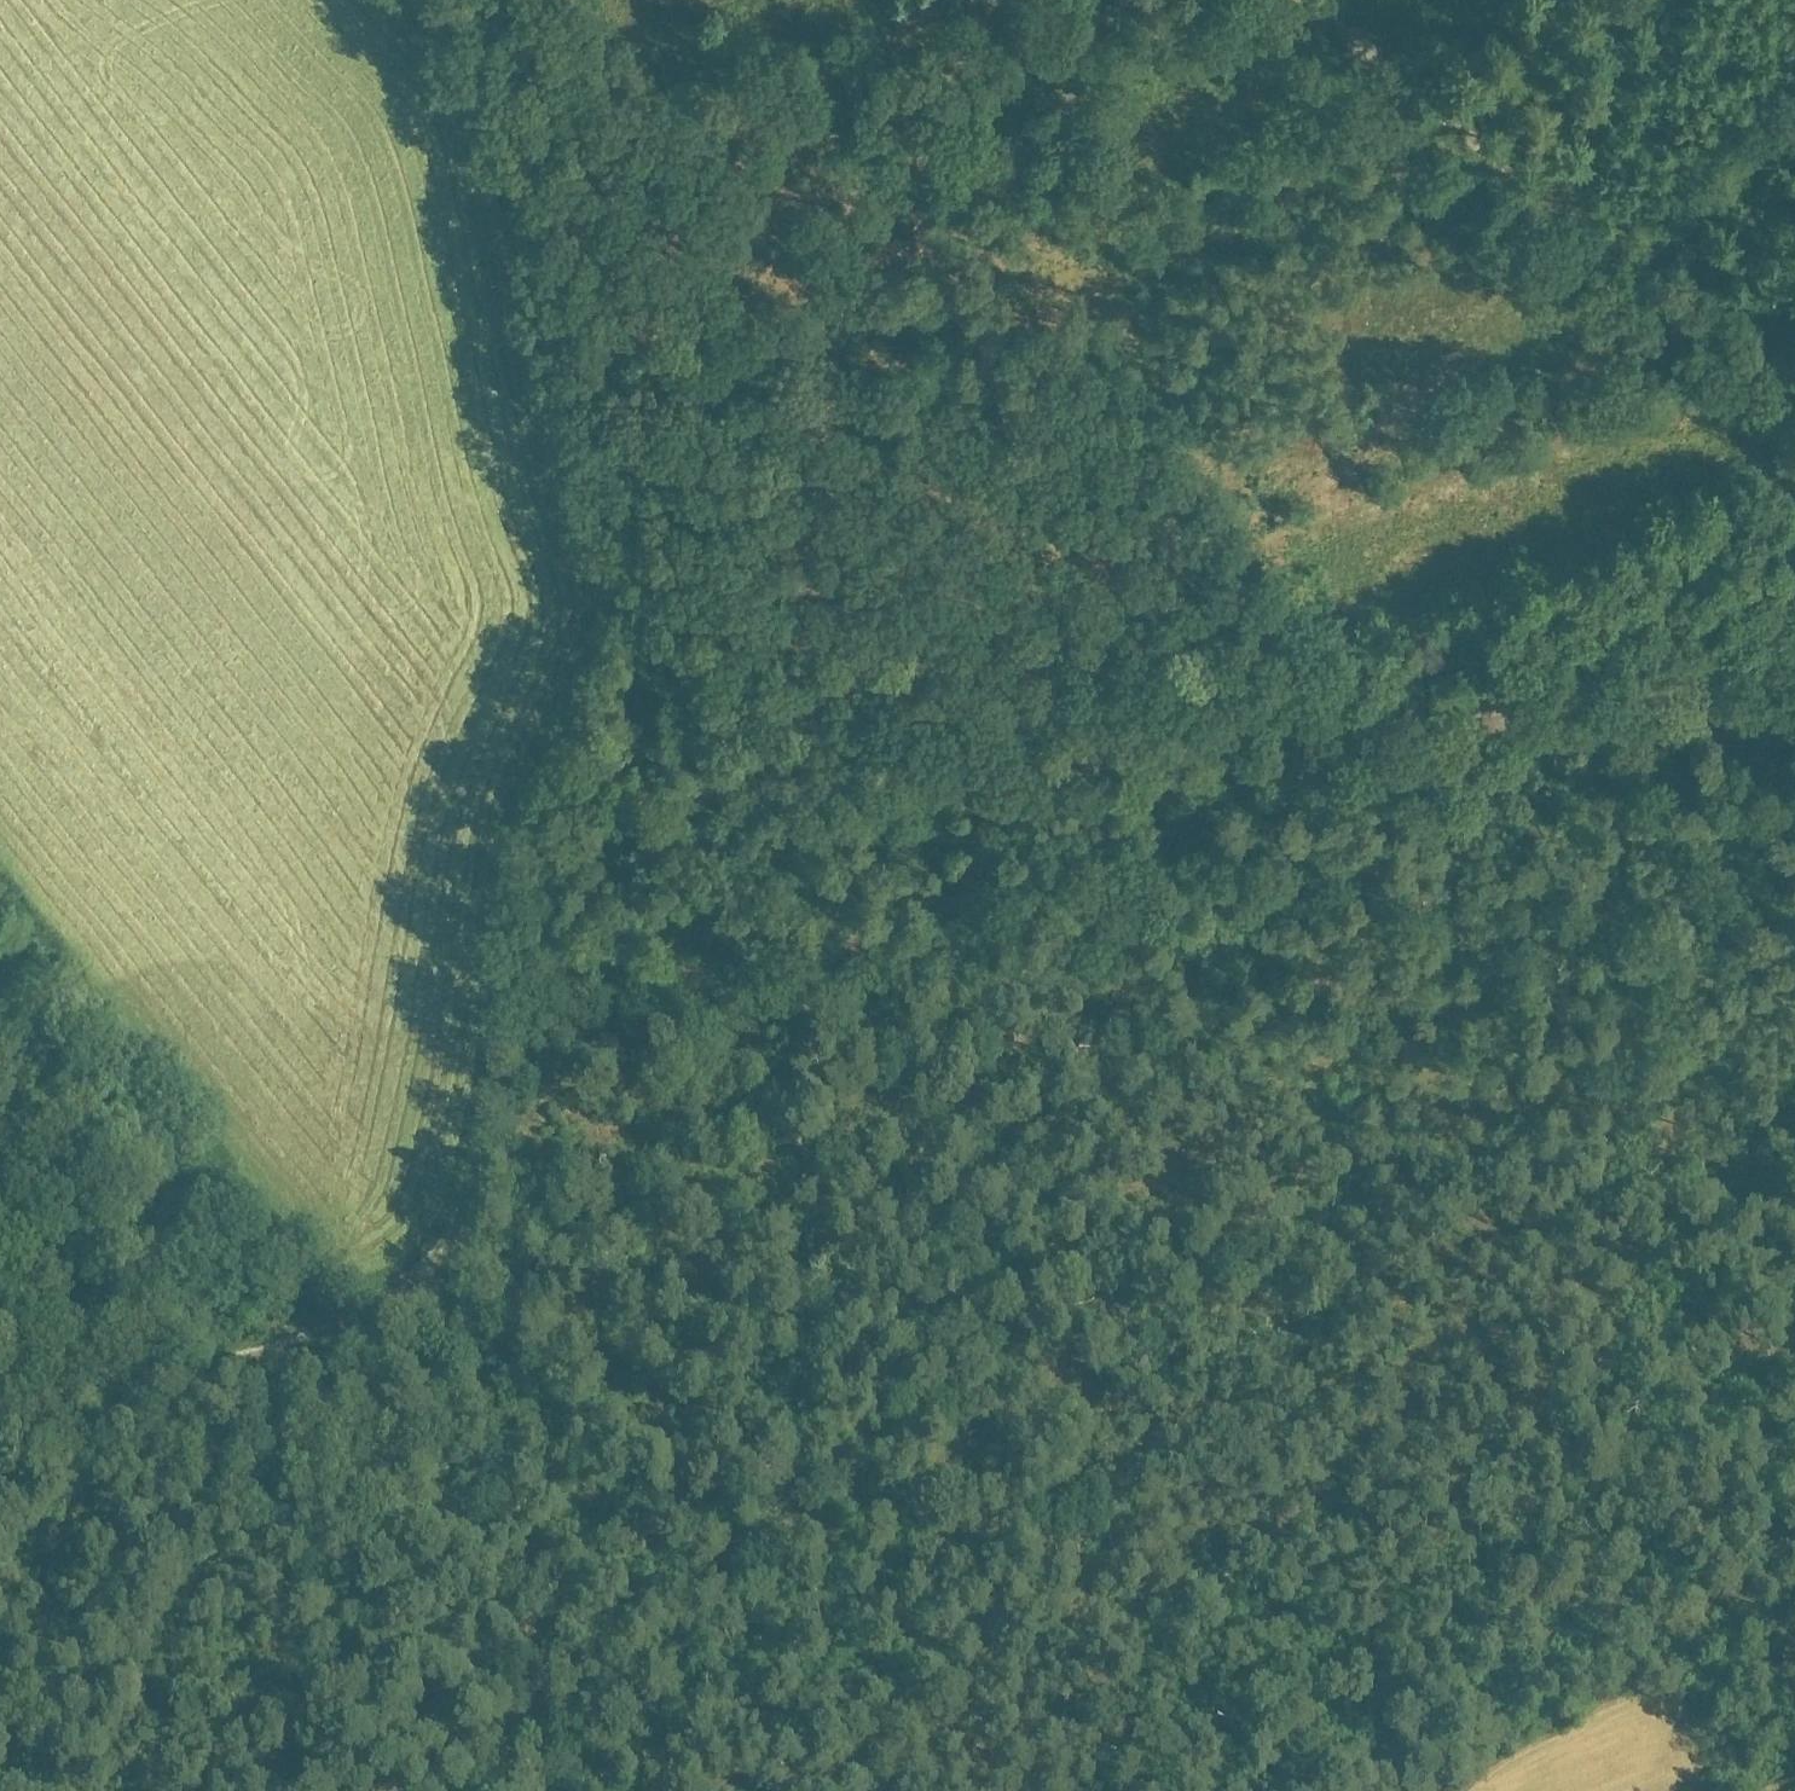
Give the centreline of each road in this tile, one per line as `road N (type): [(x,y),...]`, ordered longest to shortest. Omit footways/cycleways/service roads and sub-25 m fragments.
road 1 (track): [(1794,394),(1397,80),(1315,0)]

